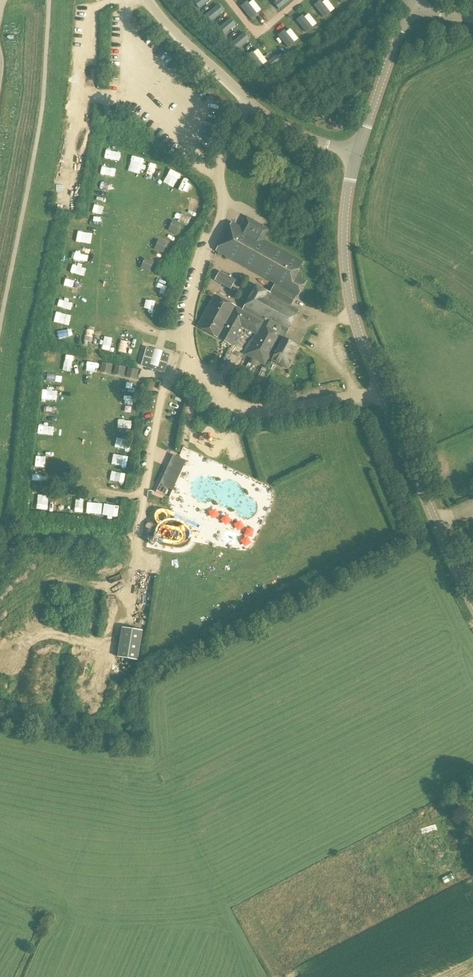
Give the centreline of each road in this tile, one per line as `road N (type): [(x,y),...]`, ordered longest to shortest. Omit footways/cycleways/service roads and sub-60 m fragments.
road 1 (tertiary): [(472,600),(346,286),(338,211),(351,157)]
road 2 (unclassified): [(351,157),(259,113),(147,0)]
road 3 (tertiary): [(351,157),(403,9)]

